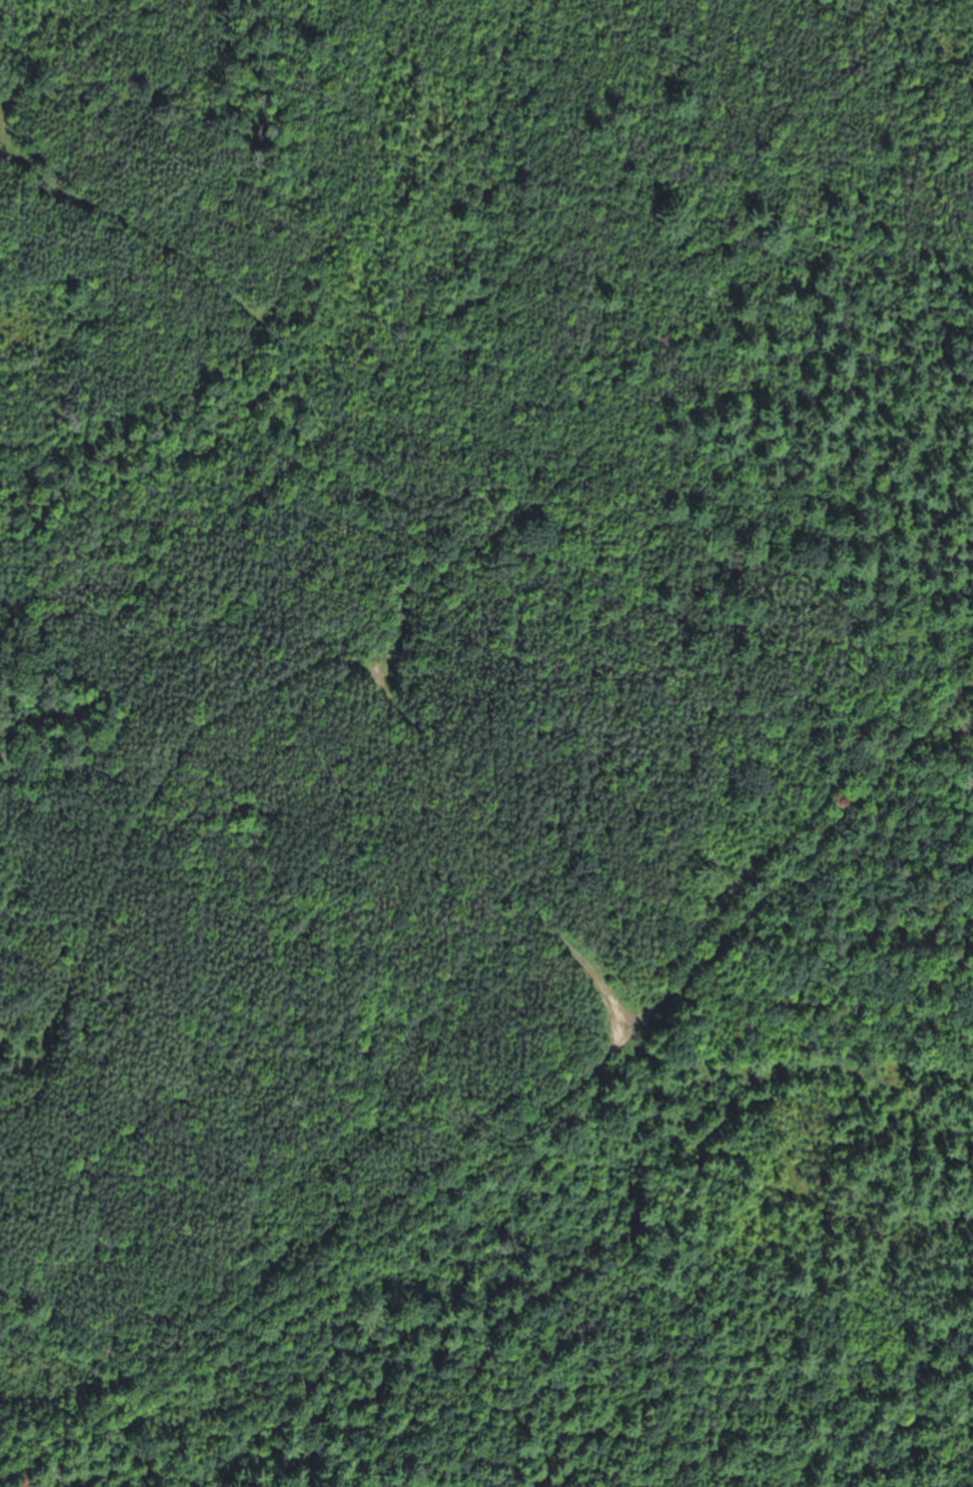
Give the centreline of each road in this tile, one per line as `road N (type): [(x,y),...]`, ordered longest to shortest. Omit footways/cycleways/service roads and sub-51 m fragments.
road 1 (track): [(972,685),(841,840),(501,1132),(0,1476)]

